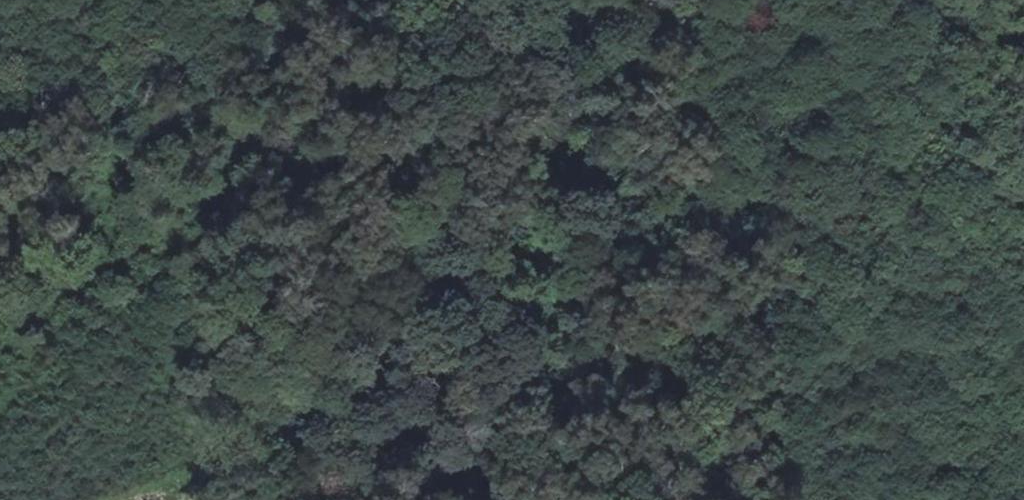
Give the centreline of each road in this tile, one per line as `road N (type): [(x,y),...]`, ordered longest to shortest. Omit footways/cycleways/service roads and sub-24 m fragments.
road 1 (track): [(1023,429),(1001,0)]

